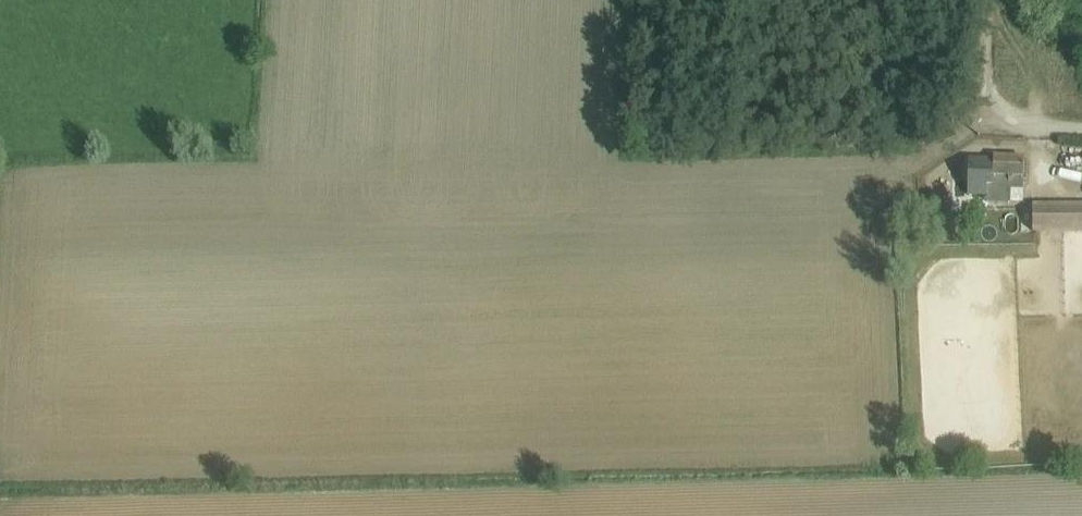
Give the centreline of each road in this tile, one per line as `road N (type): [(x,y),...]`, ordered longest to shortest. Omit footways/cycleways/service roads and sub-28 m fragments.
road 1 (unclassified): [(976,0),(981,82),(992,103),(1023,131),(1081,141)]

